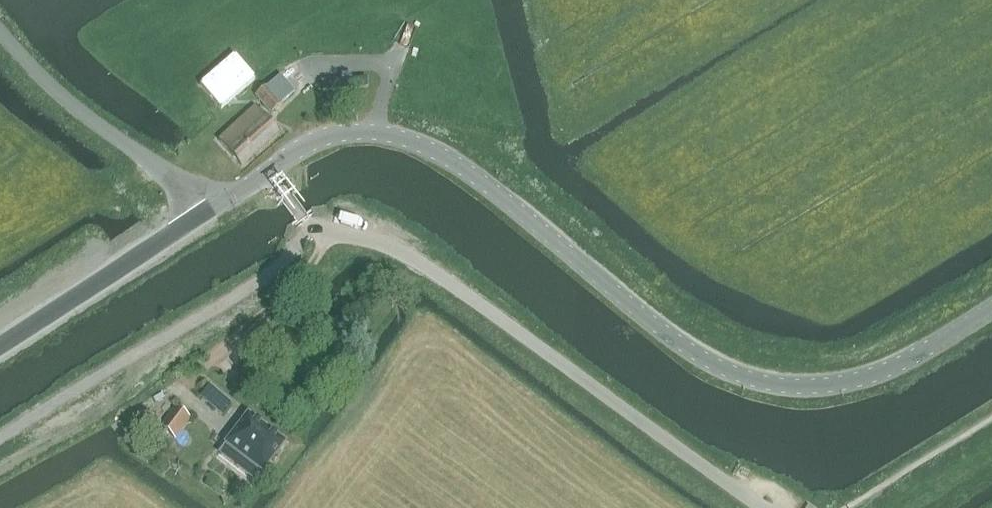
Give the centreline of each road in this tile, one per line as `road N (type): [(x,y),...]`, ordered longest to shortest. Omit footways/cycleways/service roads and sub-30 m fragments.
road 1 (unclassified): [(268,173),(333,136),(408,138),(472,173),(676,340),(760,382),(864,381),(991,309)]
road 2 (unclassified): [(767,507),(447,277),(383,242),(308,221)]
road 3 (unclassified): [(212,212),(46,81),(0,28)]
road 4 (unclassified): [(0,351),(212,212)]

